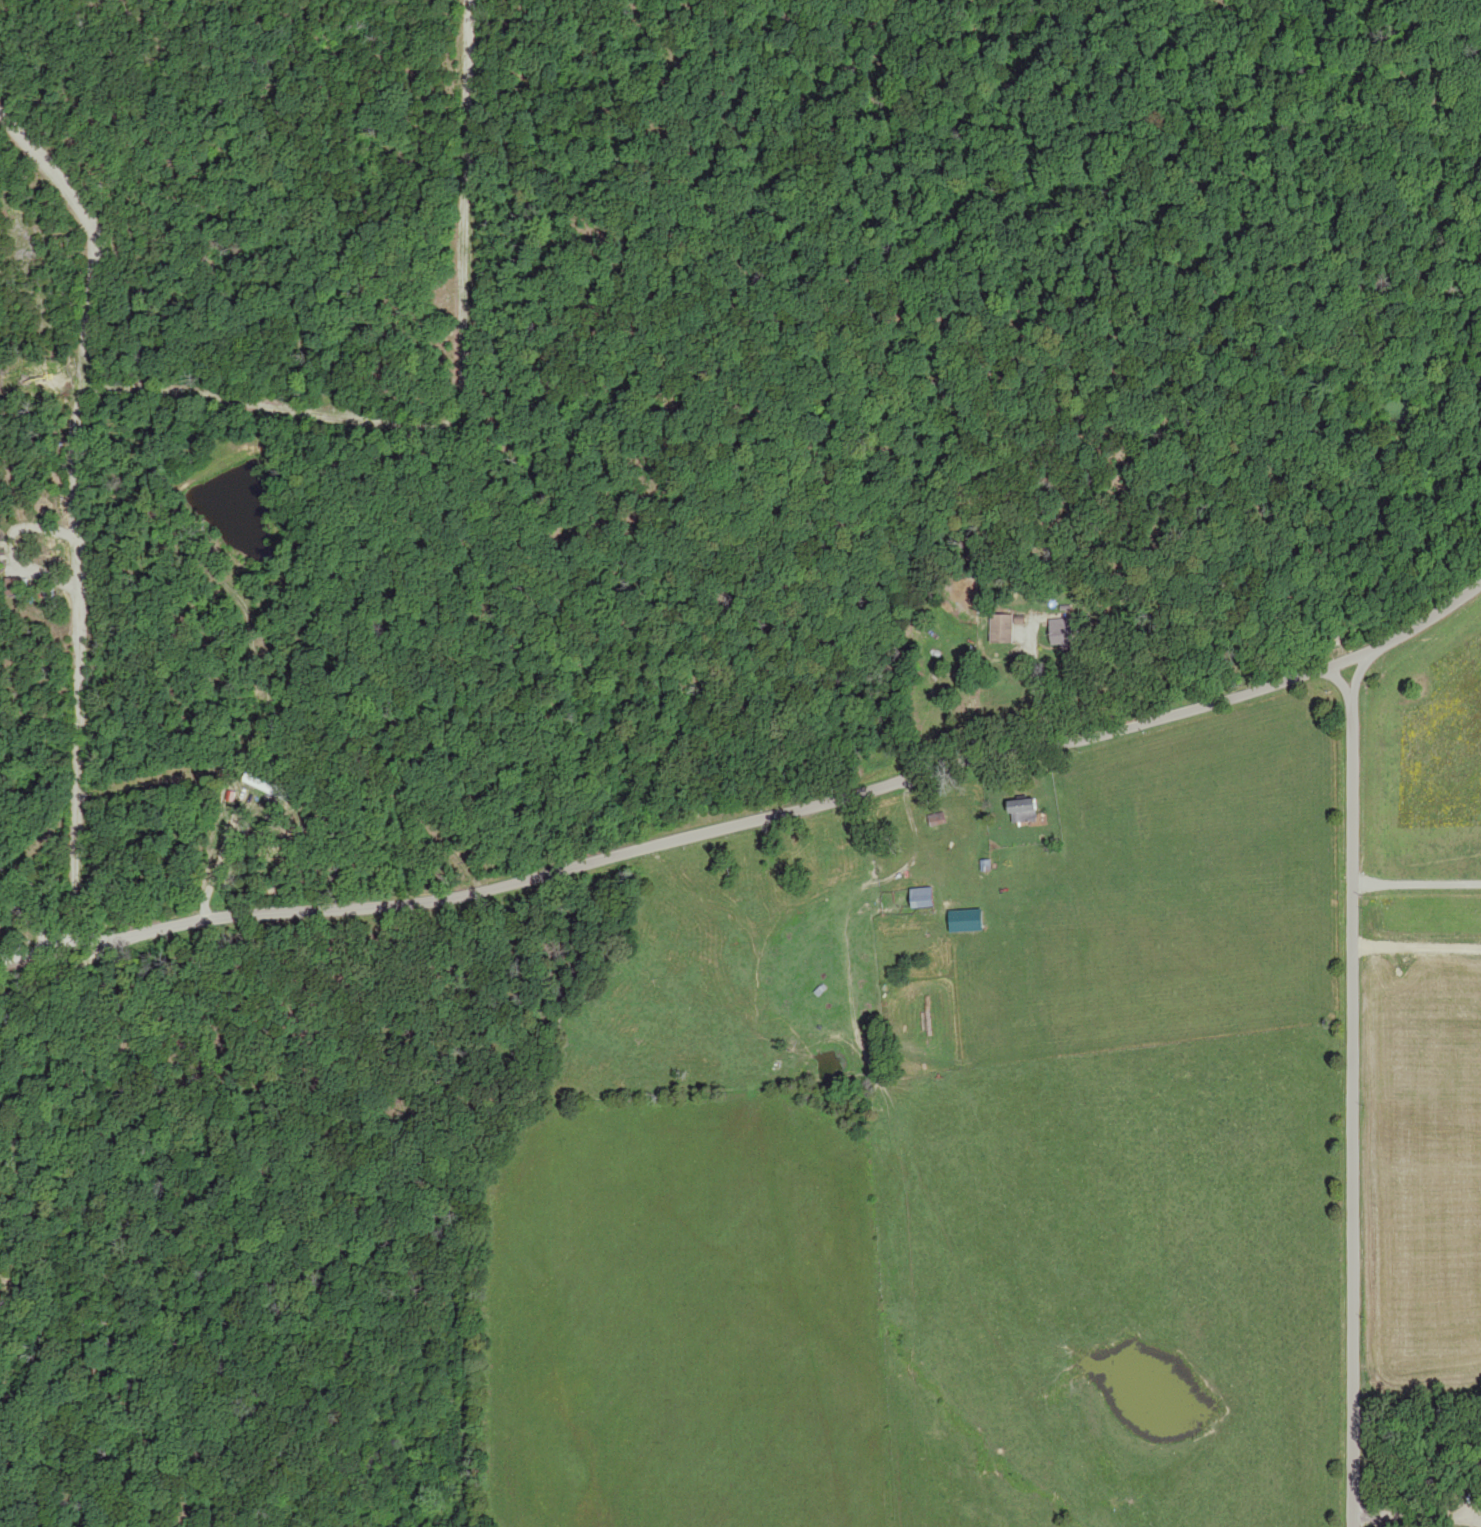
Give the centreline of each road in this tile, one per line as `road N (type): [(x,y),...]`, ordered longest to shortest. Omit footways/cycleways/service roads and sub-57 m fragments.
road 1 (residential): [(73,940),(232,918),(544,913),(683,886),(1000,751),(1232,686),(1344,686),(1382,665),(1409,627),(1480,567)]
road 2 (residential): [(0,113),(69,186),(97,240),(80,424),(83,699),(73,940)]
road 3 (residential): [(1341,1526),(1344,686)]
road 4 (residential): [(0,995),(146,930)]

